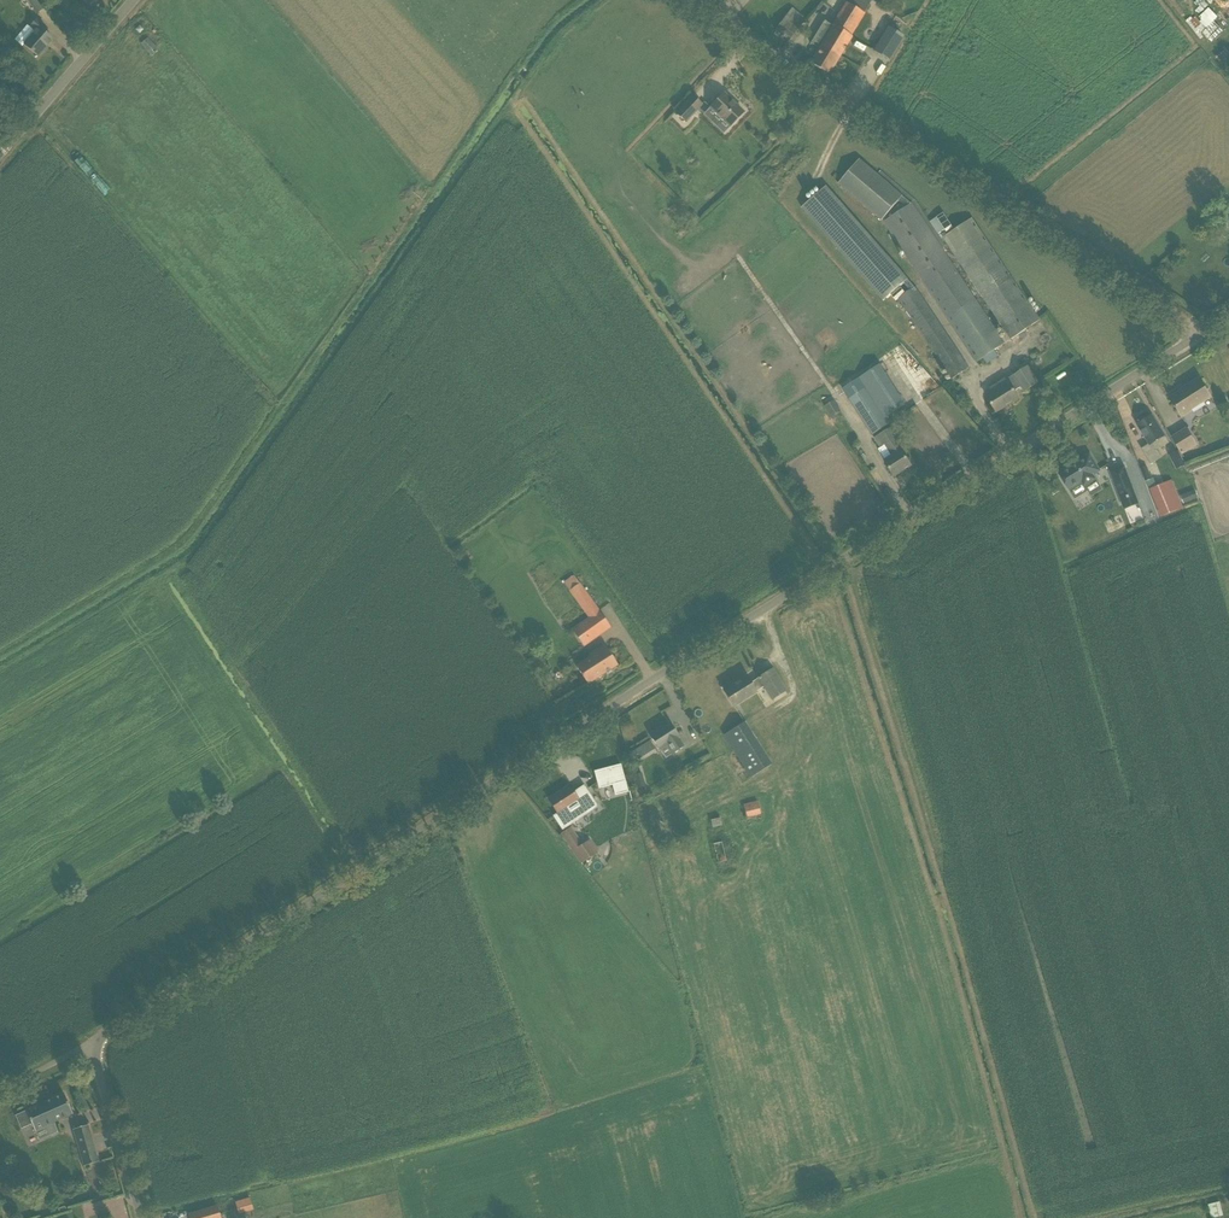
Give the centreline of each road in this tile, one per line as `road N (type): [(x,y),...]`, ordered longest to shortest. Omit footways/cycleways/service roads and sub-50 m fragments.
road 1 (unclassified): [(96,1042),(1204,335)]
road 2 (track): [(695,0),(1204,335)]
road 3 (unclassified): [(0,160),(137,0)]
road 4 (unclassified): [(145,1217),(96,1042)]

